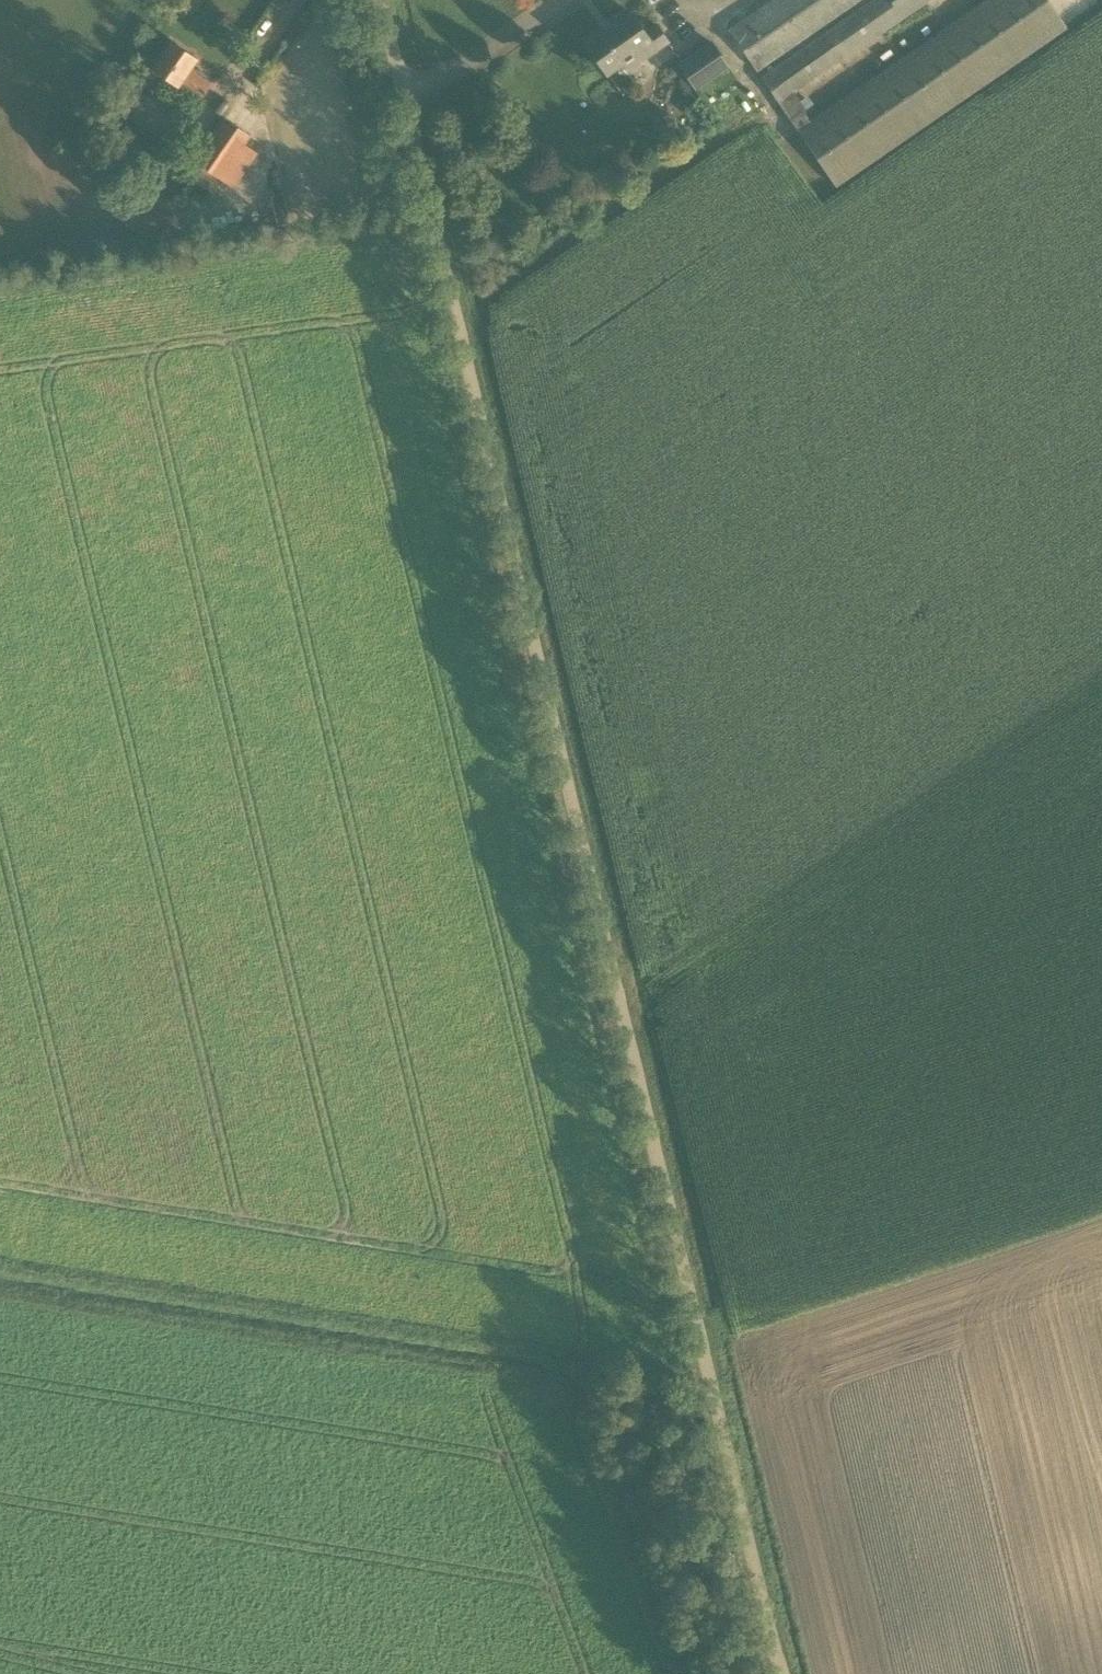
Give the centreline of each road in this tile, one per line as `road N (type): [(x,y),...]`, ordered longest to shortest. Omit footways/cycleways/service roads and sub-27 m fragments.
road 1 (unclassified): [(381,0),(779,1673)]
road 2 (track): [(0,1263),(558,1352),(591,1369),(699,1673)]

